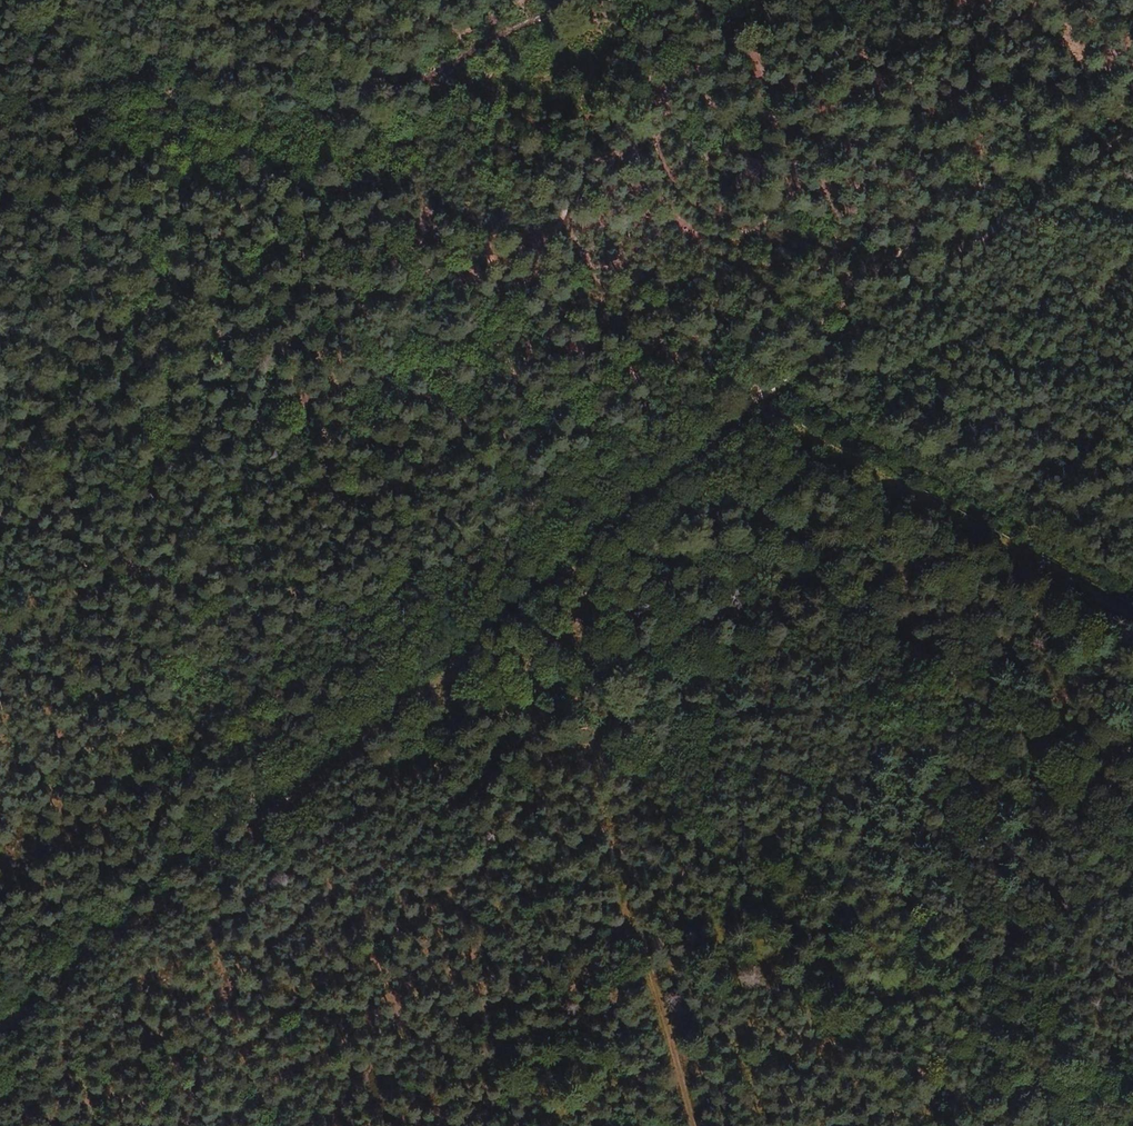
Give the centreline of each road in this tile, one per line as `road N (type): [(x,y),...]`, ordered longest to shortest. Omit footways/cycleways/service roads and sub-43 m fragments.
road 1 (track): [(0,1017),(851,341),(1132,136)]
road 2 (track): [(1132,629),(760,414)]

